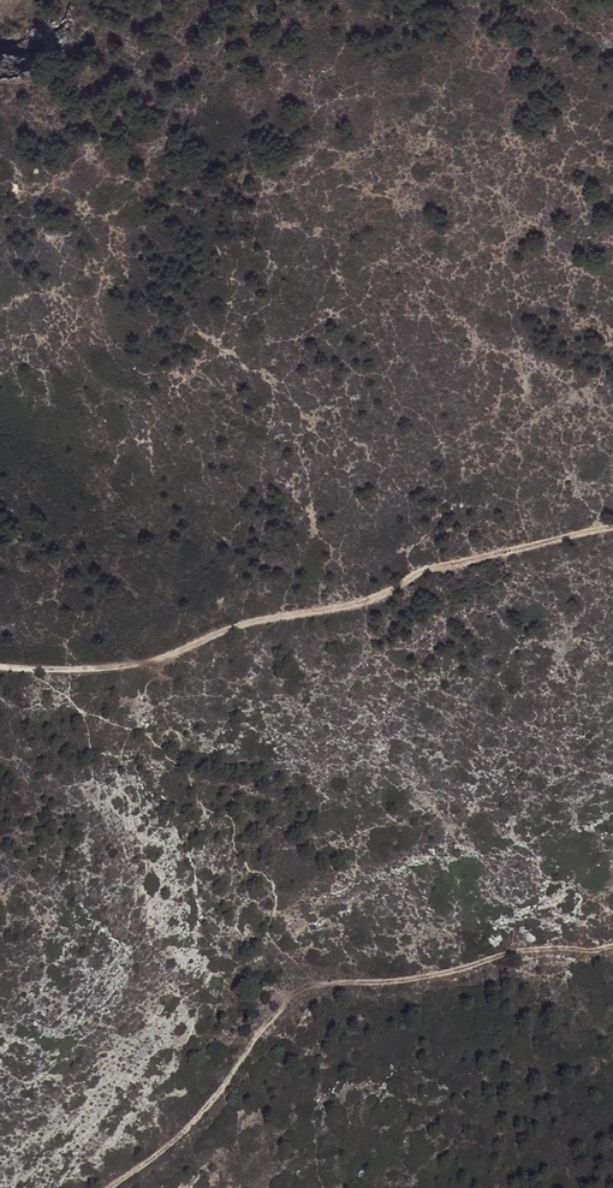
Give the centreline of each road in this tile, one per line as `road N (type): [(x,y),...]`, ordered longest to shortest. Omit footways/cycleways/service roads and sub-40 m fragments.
road 1 (track): [(0,666),(129,668),(233,628),(380,597),(424,571),(612,528)]
road 2 (track): [(106,1187),(202,1110),(282,1001),(316,986),(443,974),(501,952),(612,943)]

